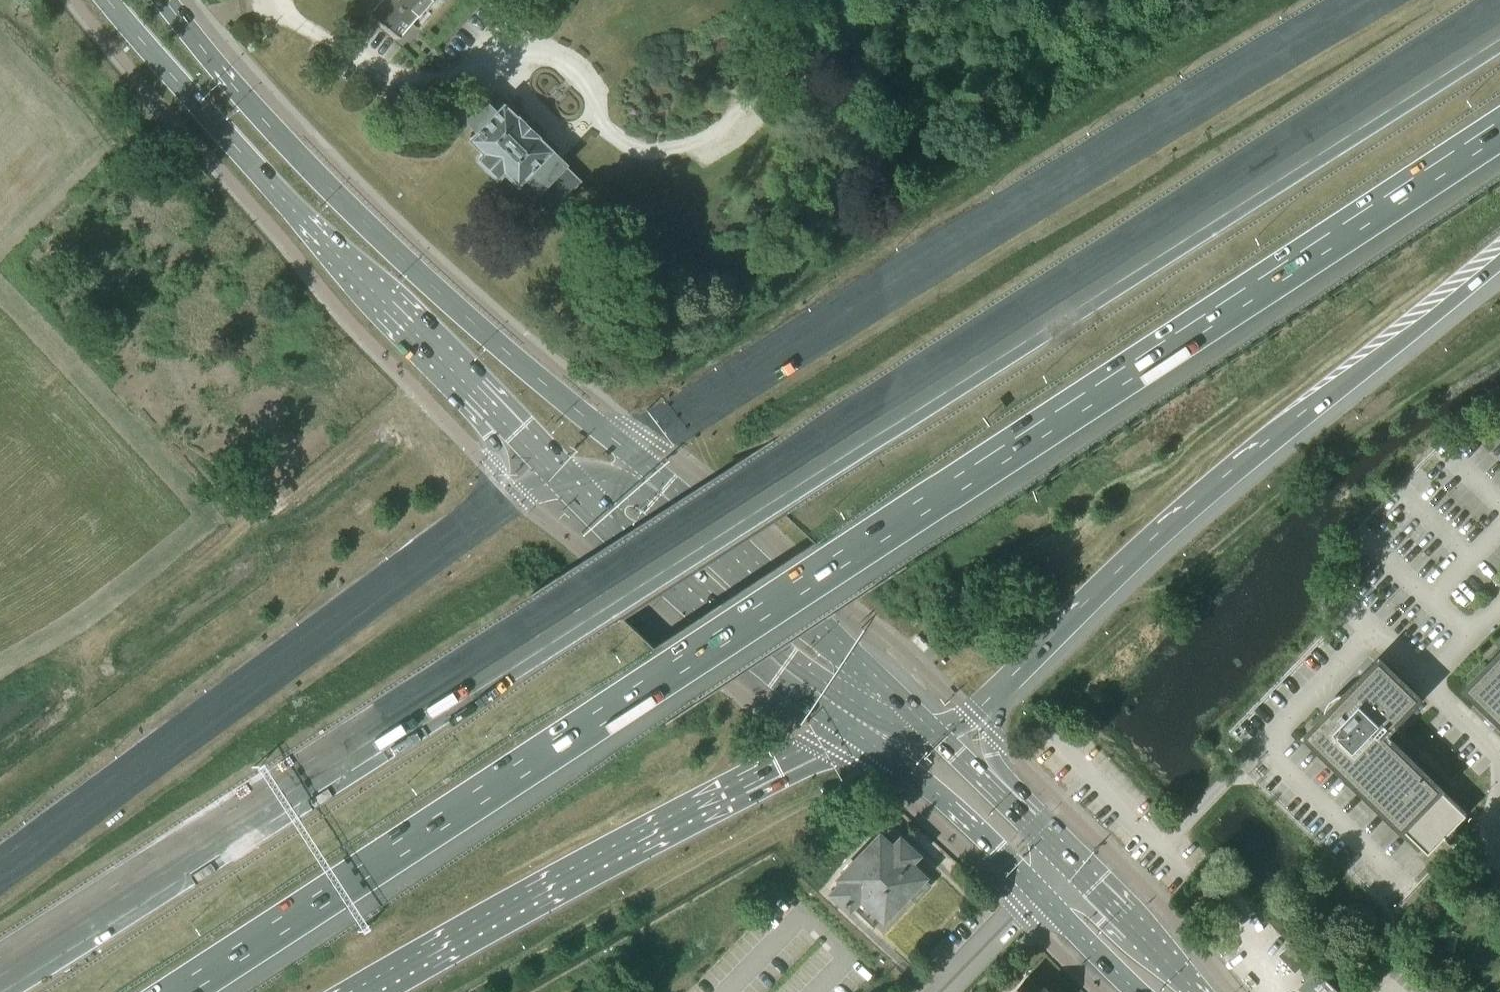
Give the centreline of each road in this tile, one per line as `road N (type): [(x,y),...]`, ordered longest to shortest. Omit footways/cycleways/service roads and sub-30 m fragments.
road 1 (motorway): [(1499,42),(0,984)]
road 2 (motorway): [(182,991),(1499,130)]
road 3 (motorway): [(1366,0),(638,461)]
road 4 (motorway): [(971,716),(1175,517),(1499,261)]
road 5 (motorway): [(555,479),(480,520),(318,633),(0,867)]
road 6 (primary): [(638,461),(367,221),(246,101),(165,0)]
road 7 (primary): [(107,0),(310,227),(555,479)]
road 8 (motorway): [(365,991),(849,728)]
road 9 (primary): [(849,728),(935,791),(1137,991)]
road 10 (primary): [(1196,991),(954,752)]
road 11 (primary): [(608,531),(700,616),(849,728)]
road 12 (primary): [(857,659),(638,461)]

